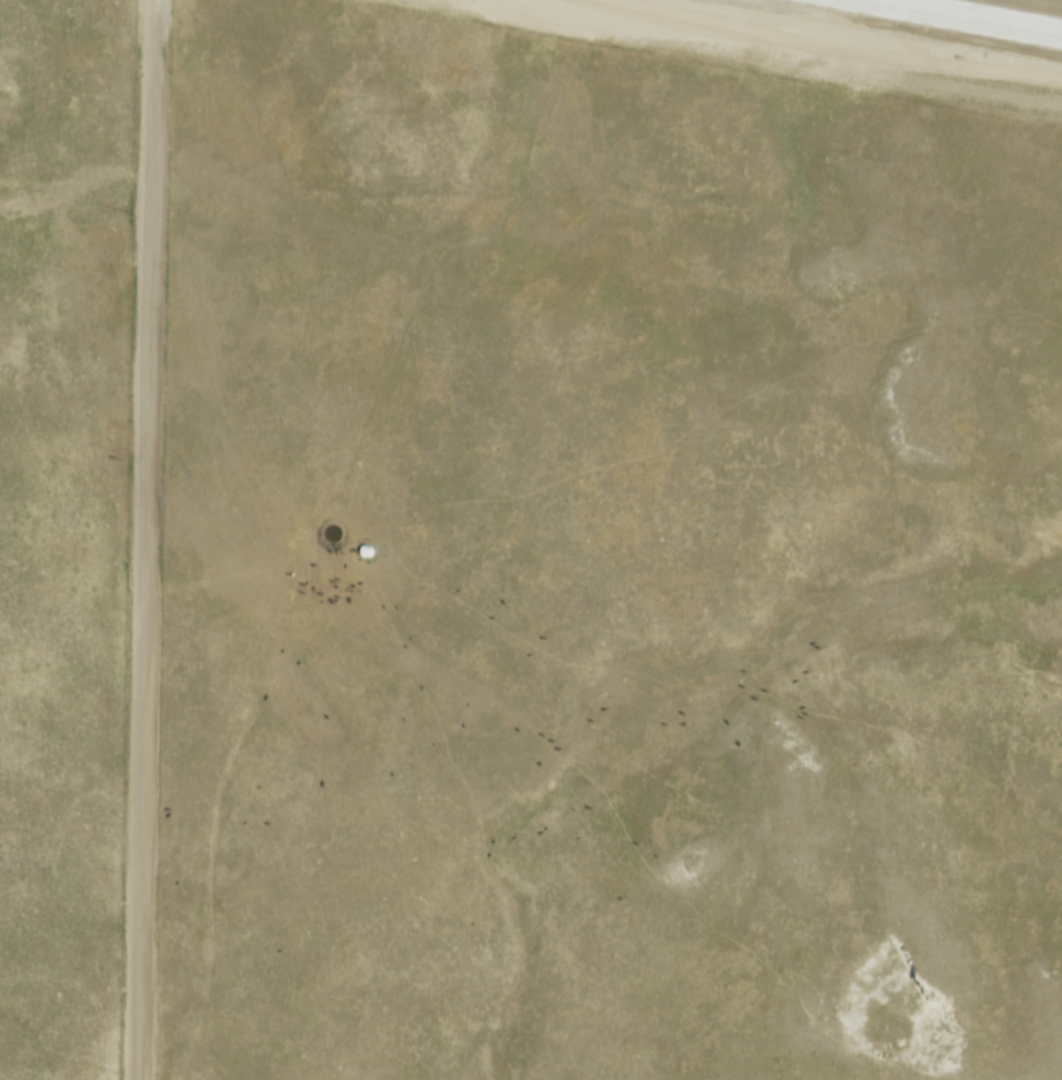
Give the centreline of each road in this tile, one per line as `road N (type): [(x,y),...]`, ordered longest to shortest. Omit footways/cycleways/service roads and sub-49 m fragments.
road 1 (motorway): [(885,0),(1061,32)]

